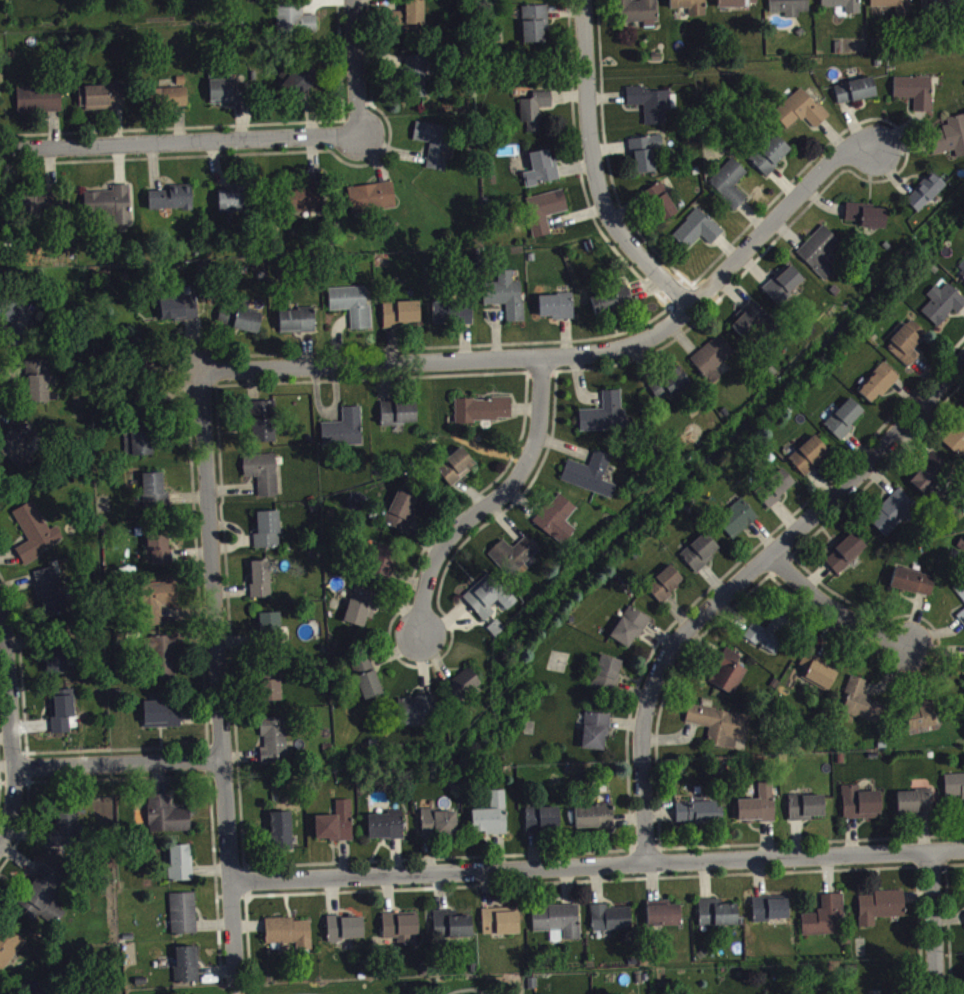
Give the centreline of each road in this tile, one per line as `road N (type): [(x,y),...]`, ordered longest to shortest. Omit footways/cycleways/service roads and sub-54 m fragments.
road 1 (residential): [(203,369),(606,354),(692,309),(841,154),(877,150)]
road 2 (residential): [(231,881),(963,852)]
road 3 (residential): [(649,865),(644,727),(659,671),(690,628),(773,557),(963,361)]
road 4 (residential): [(235,976),(203,369)]
road 5 (residential): [(0,154),(363,136)]
road 6 (residential): [(692,309),(601,208),(589,171),(583,0)]
road 7 (residential): [(424,637),(439,558),(470,516),(517,484),(541,436),(545,361)]
road 8 (residential): [(0,845),(17,773),(0,607)]
road 9 (residential): [(17,773),(224,764)]
road 10 (residential): [(773,557),(829,611),(912,652)]
road 11 (residential): [(941,993),(934,853)]
road 12 (residential): [(363,136),(357,0)]

